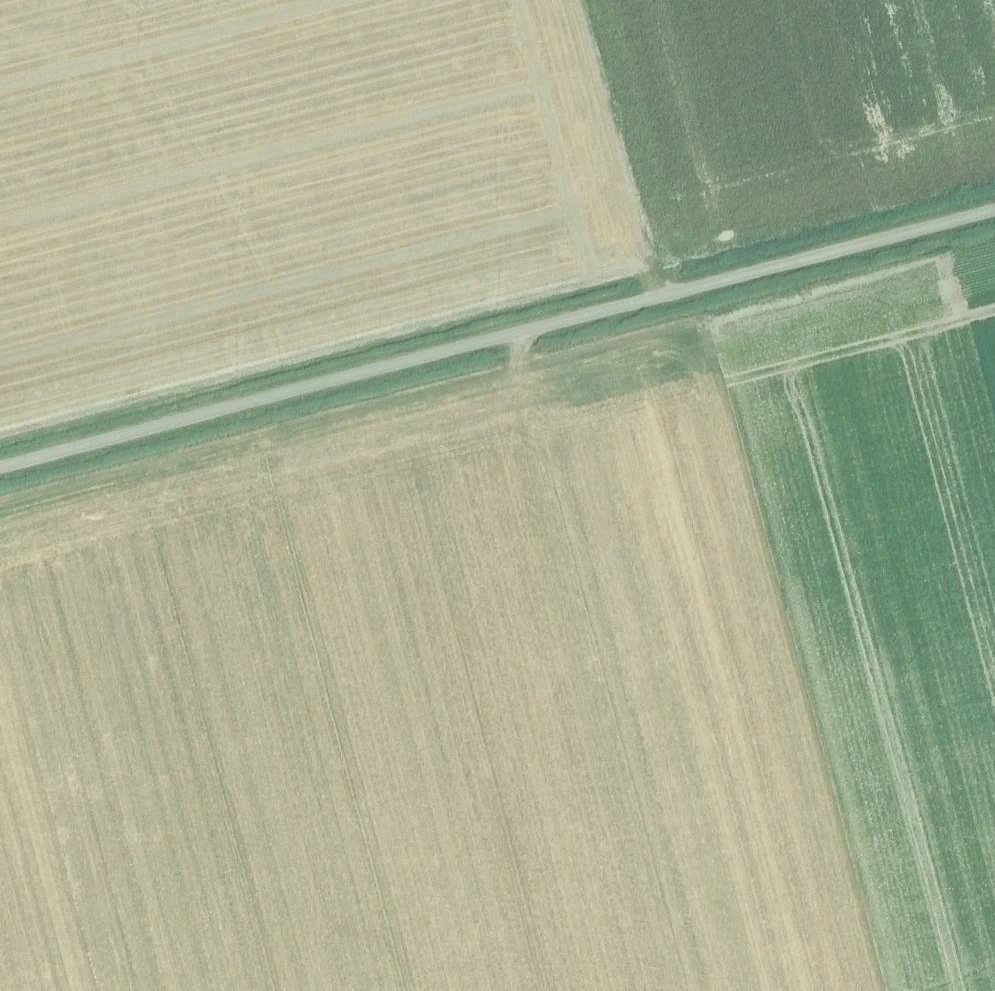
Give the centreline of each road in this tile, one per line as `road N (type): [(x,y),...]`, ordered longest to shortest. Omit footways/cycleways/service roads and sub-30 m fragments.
road 1 (unclassified): [(0,470),(994,210)]

